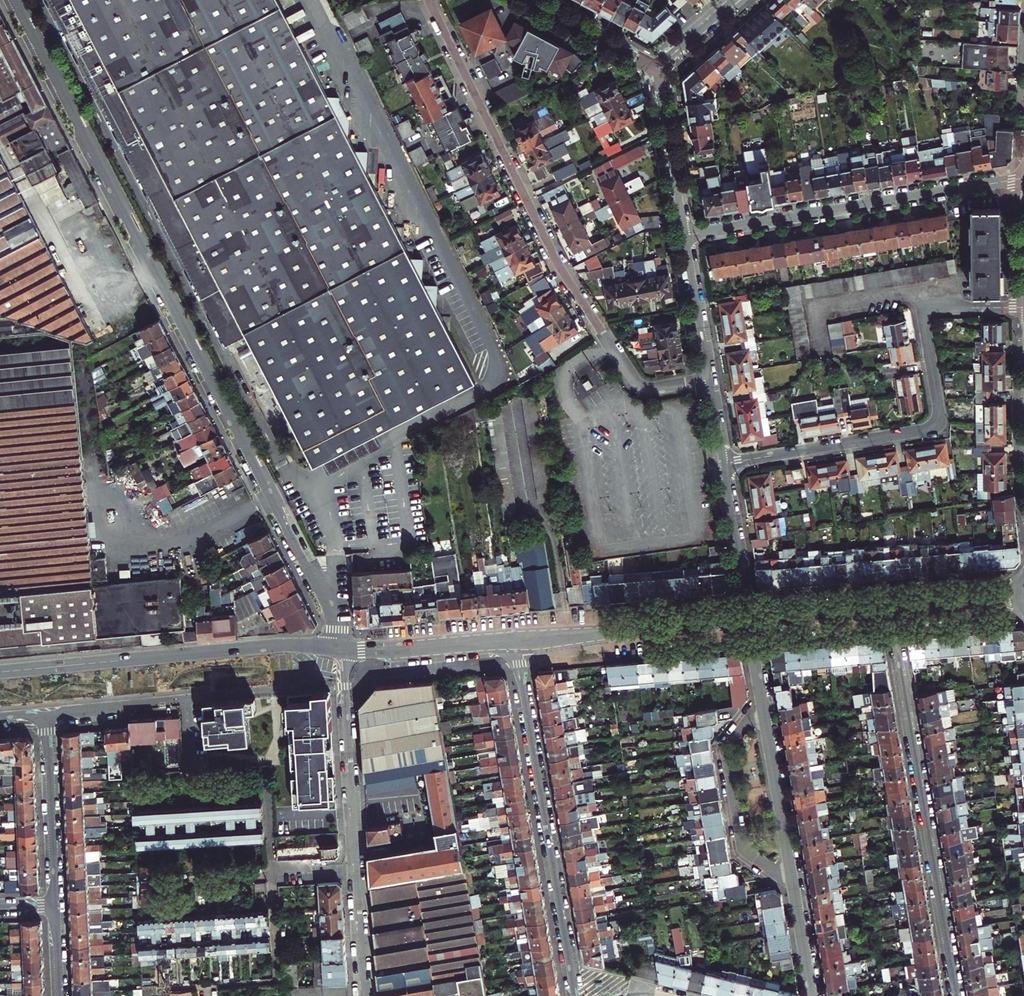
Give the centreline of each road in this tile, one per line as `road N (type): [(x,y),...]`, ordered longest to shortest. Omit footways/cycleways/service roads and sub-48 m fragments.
road 1 (residential): [(10,0),(328,608),(342,650)]
road 2 (residential): [(432,0),(550,249),(636,385),(652,390),(711,380)]
road 3 (residential): [(726,464),(931,428),(939,415),(929,312),(1023,308)]
road 4 (residential): [(891,609),(955,995)]
road 5 (residential): [(517,640),(578,995)]
road 6 (tertiary): [(0,673),(271,648),(342,650)]
road 7 (residential): [(685,236),(1023,178)]
road 8 (tertiary): [(517,640),(750,620)]
road 9 (residential): [(762,702),(726,747),(744,850),(793,884)]
road 10 (residential): [(354,865),(342,650)]
road 11 (residential): [(45,717),(191,699),(195,761)]
road 12 (residential): [(45,717),(57,908)]
road 13 (residential): [(762,702),(793,884)]
road 14 (tertiary): [(342,650),(517,640)]
road 15 (residential): [(685,236),(658,71)]
road 16 (residential): [(750,620),(726,464)]
road 17 (residential): [(526,0),(658,71)]
road 18 (residential): [(711,380),(685,236)]
road 19 (tertiary): [(750,620),(891,609)]
road 20 (residential): [(364,995),(354,865)]

